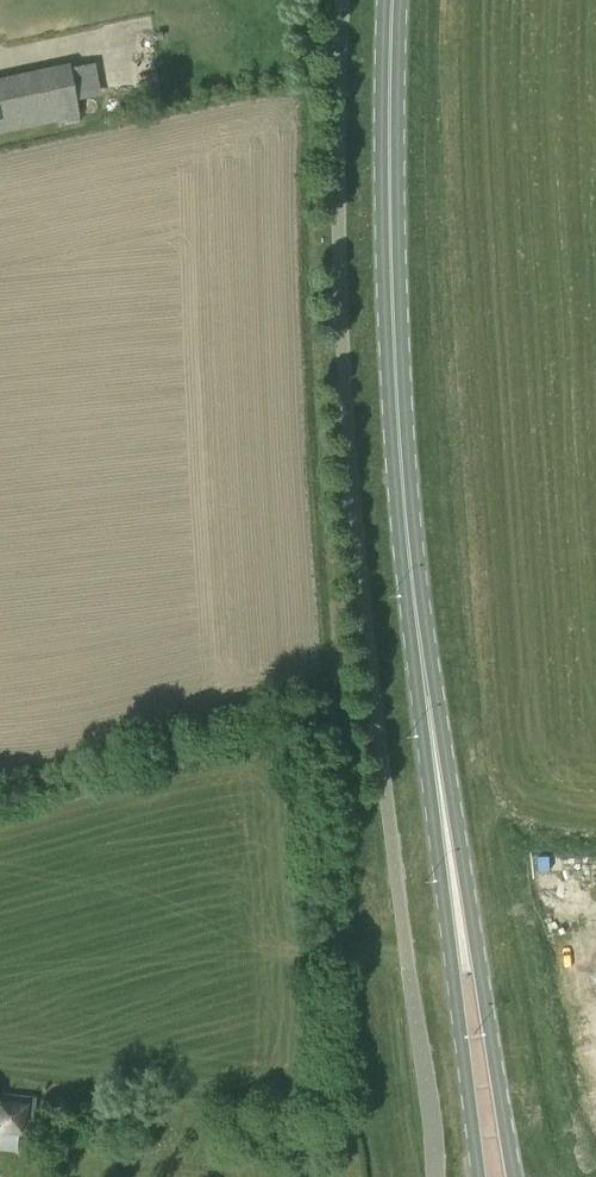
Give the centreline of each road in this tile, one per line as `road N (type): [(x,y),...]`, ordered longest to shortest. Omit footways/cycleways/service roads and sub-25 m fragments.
road 1 (primary): [(503,1176),(422,672),(406,516),(393,305),(396,0)]

